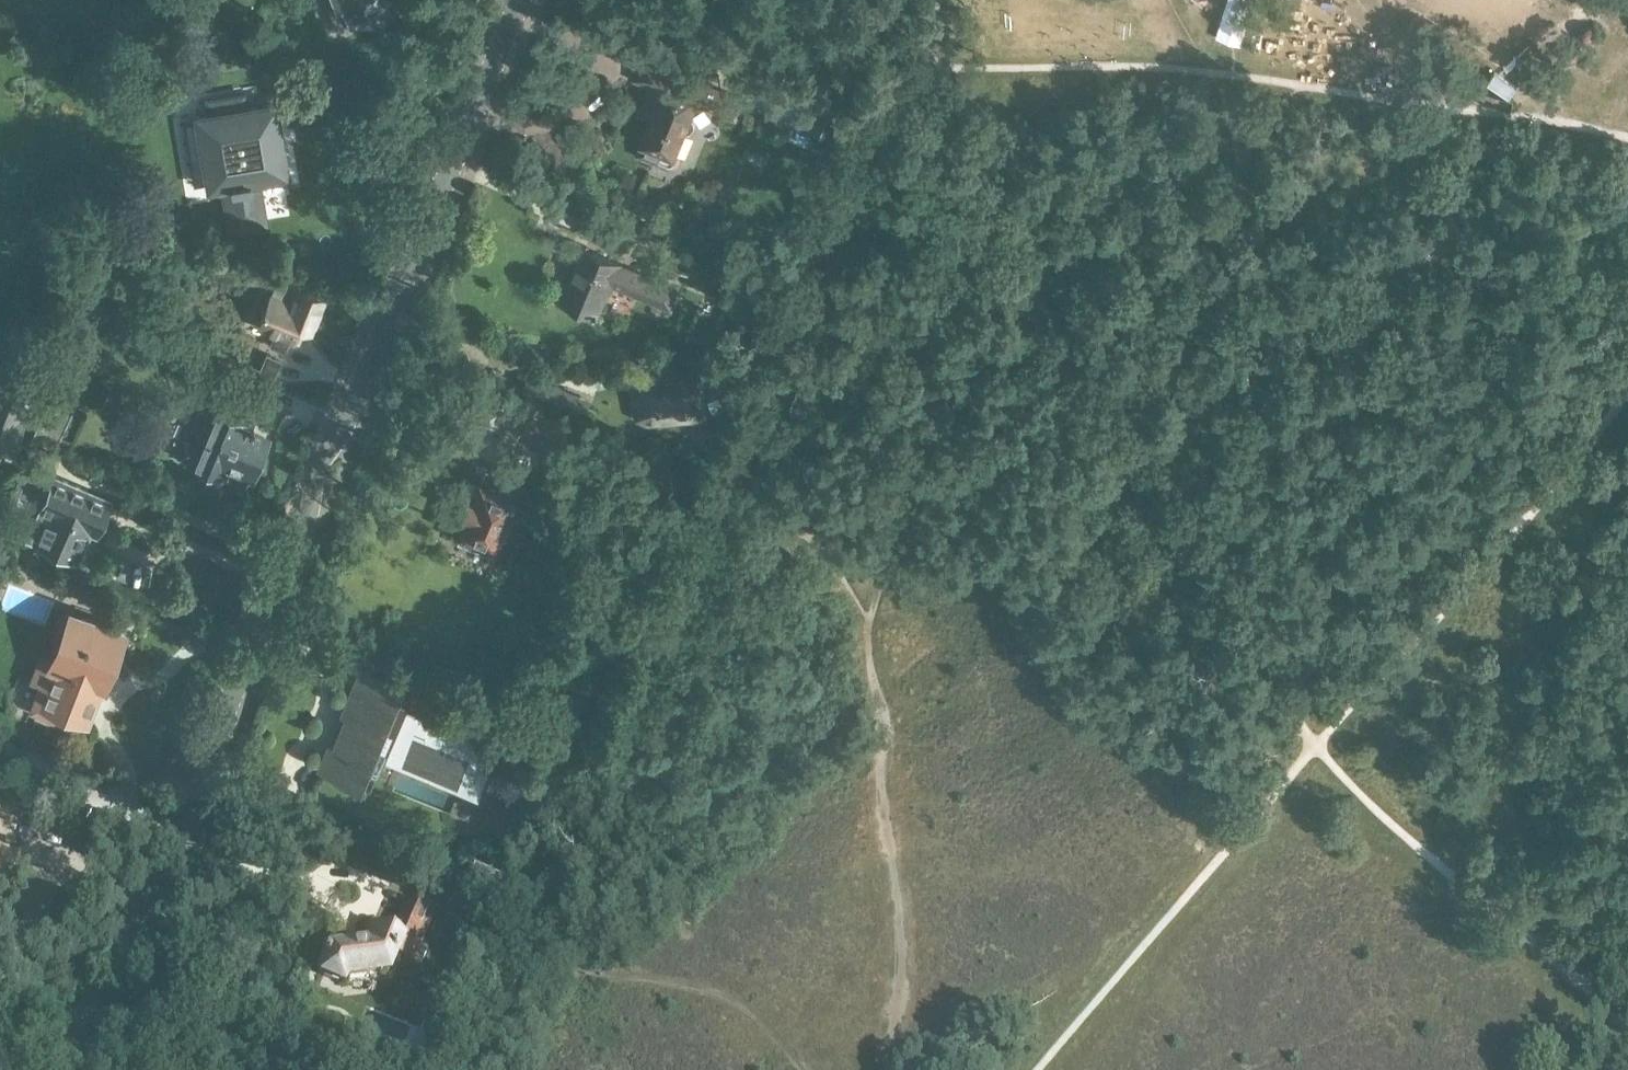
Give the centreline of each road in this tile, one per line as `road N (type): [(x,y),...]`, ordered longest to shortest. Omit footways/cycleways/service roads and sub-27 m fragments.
road 1 (secondary): [(79,1064),(522,0)]

